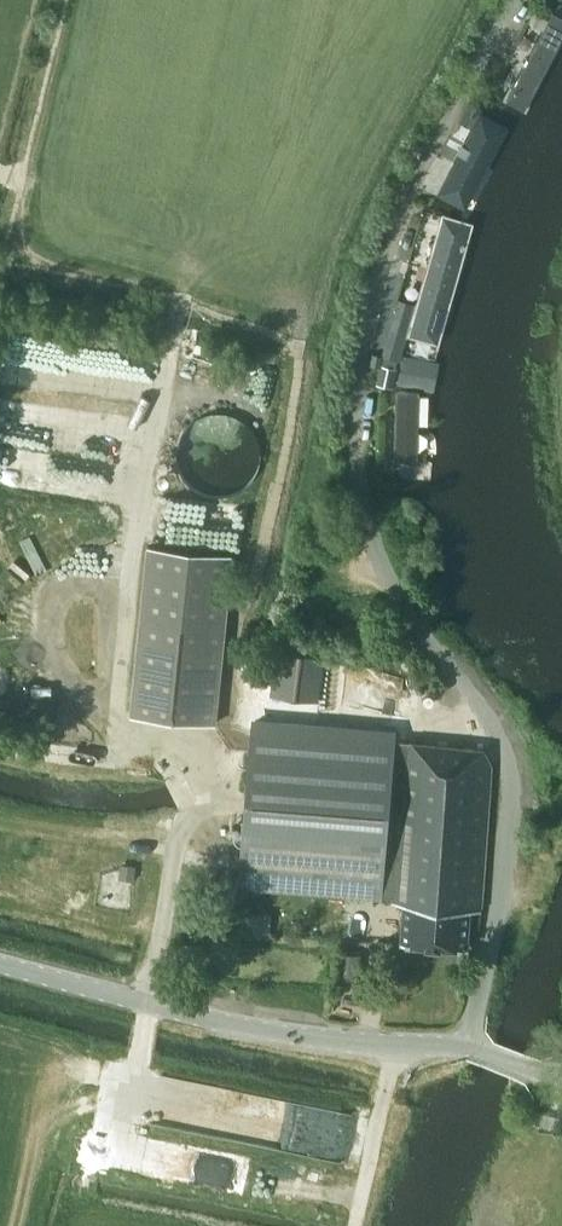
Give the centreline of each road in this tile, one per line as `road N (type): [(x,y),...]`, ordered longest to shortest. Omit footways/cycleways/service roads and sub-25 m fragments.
road 1 (unclassified): [(460,1044),(510,844),(508,750),(486,708),(393,591),(358,480),(353,413),(361,338),(392,234),(509,0)]
road 2 (tertiary): [(460,1044),(417,1045),(0,959)]

